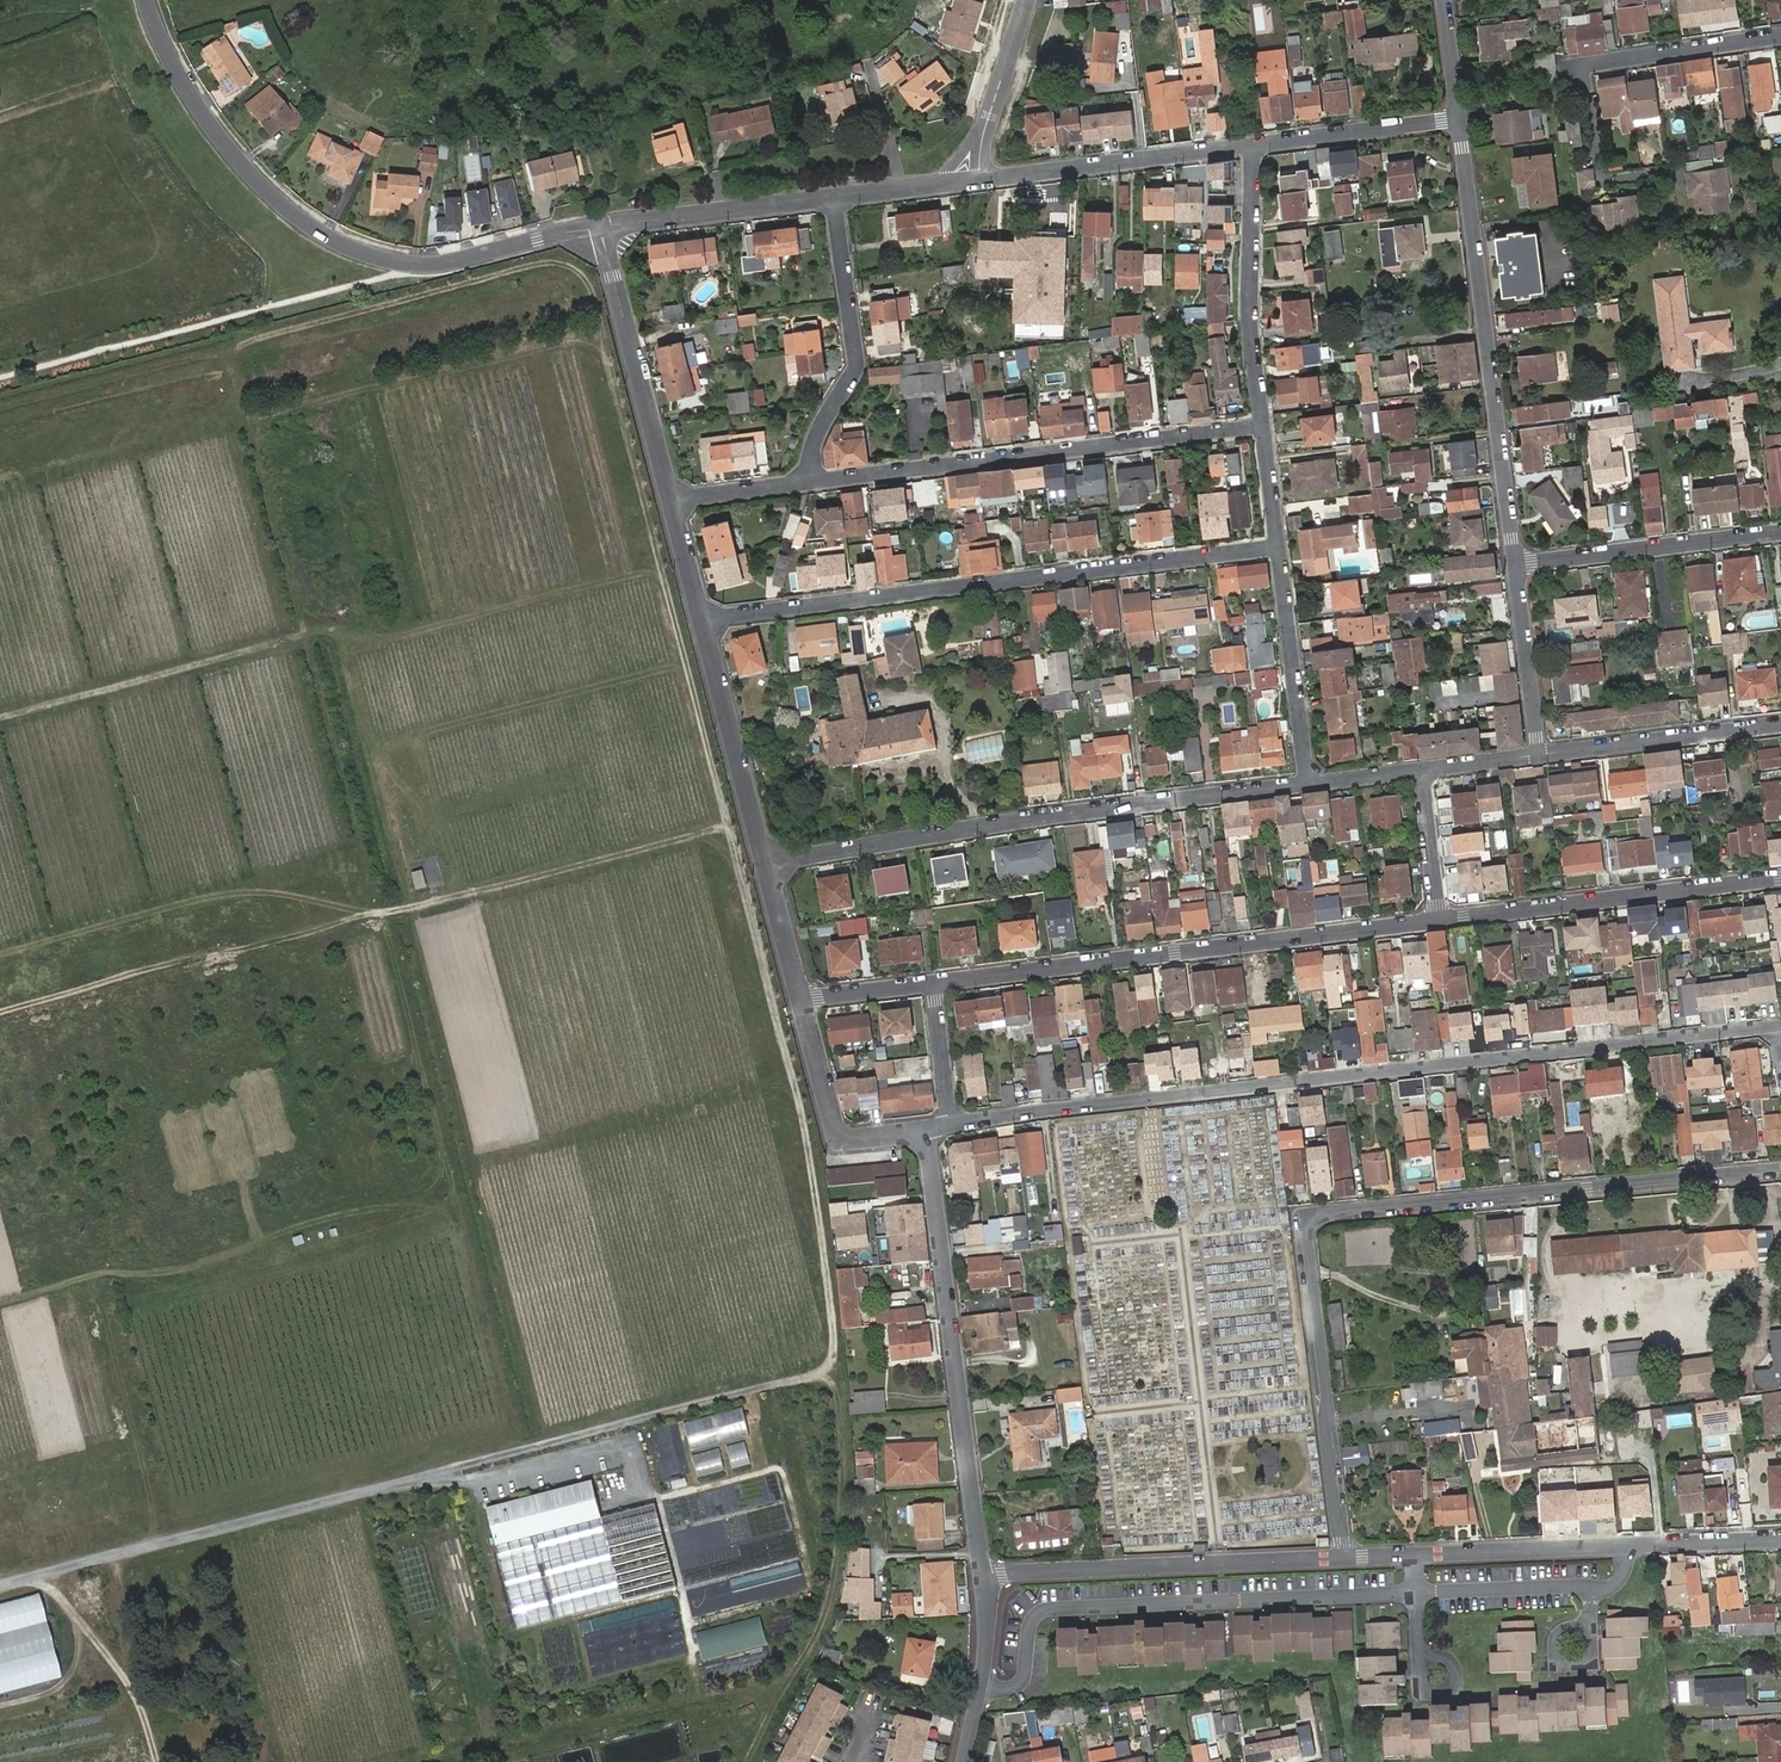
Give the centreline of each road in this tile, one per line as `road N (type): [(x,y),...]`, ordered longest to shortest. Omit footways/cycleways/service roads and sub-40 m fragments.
road 1 (track): [(745,1761),(788,1689),(834,1575),(840,1506),(822,1235),(803,1118),(607,358)]
road 2 (track): [(231,350),(508,1405),(503,1432),(480,1462)]
road 3 (track): [(832,1375),(0,1584)]
road 4 (residential): [(953,1124),(1780,1024)]
road 5 (residential): [(1780,1168),(1316,1216),(1306,1229),(1343,1557)]
road 6 (track): [(730,828),(0,1014)]
road 7 (track): [(673,616),(635,591),(611,590),(400,645),(360,643),(322,628),(0,718)]
road 8 (track): [(607,358),(591,289),(558,264),(533,266),(0,410)]
road 9 (residential): [(145,0),(206,119),(270,194),(326,237),(431,266),(600,228)]
road 10 (residential): [(1276,544),(703,623)]
road 11 (residential): [(1306,785),(1044,817),(765,867)]
road 12 (residential): [(932,982),(1439,919)]
road 13 (residential): [(1262,423),(809,481)]
road 14 (residential): [(1515,564),(1458,117)]
road 15 (residential): [(929,1130),(986,1572)]
road 16 (track): [(249,419),(548,343),(582,341),(607,358)]
road 17 (residential): [(1411,1554),(1780,1538)]
road 18 (track): [(455,1761),(772,1683),(802,1659)]
road 19 (residential): [(986,1572),(1343,1557)]
road 20 (residential): [(1439,919),(1780,877)]
road 21 (track): [(413,1479),(480,1483),(616,1450),(634,1453),(635,1488),(599,1501)]
road 22 (residential): [(836,196),(857,355),(816,435),(809,481)]
road 23 (residential): [(1253,143),(962,179)]
road 24 (residential): [(600,228),(670,503)]
road 25 (residential): [(1253,143),(1250,309),(1262,423)]
road 26 (residential): [(1515,564),(1780,530)]
road 27 (residential): [(703,623),(765,867)]
road 28 (residential): [(1276,544),(1306,785)]
road 29 (residential): [(1780,724),(1539,754)]
road 30 (residential): [(836,196),(600,228)]
road 31 (residential): [(800,1002),(842,1138),(929,1130)]
road 32 (residential): [(1564,67),(1780,36)]
road 33 (residential): [(1458,117),(1253,143)]
road 34 (residential): [(1539,754),(1515,564)]
road 35 (residential): [(986,1572),(983,1688),(970,1761)]
road 36 (residential): [(962,179),(1025,0)]
road 37 (residential): [(1421,771),(1439,919)]
road 38 (residential): [(953,1124),(932,982)]
road 39 (residential): [(809,481),(670,503)]
road 40 (residential): [(765,867),(800,1002)]
road 41 (residential): [(1590,1618),(1590,1663),(1563,1667),(1554,1642),(1565,1627),(1581,1625)]
road 42 (residential): [(800,1002),(932,982)]
road 43 (residential): [(962,179),(836,196)]
road 44 (residential): [(670,503),(703,623)]
road 45 (residential): [(1262,423),(1276,544)]

